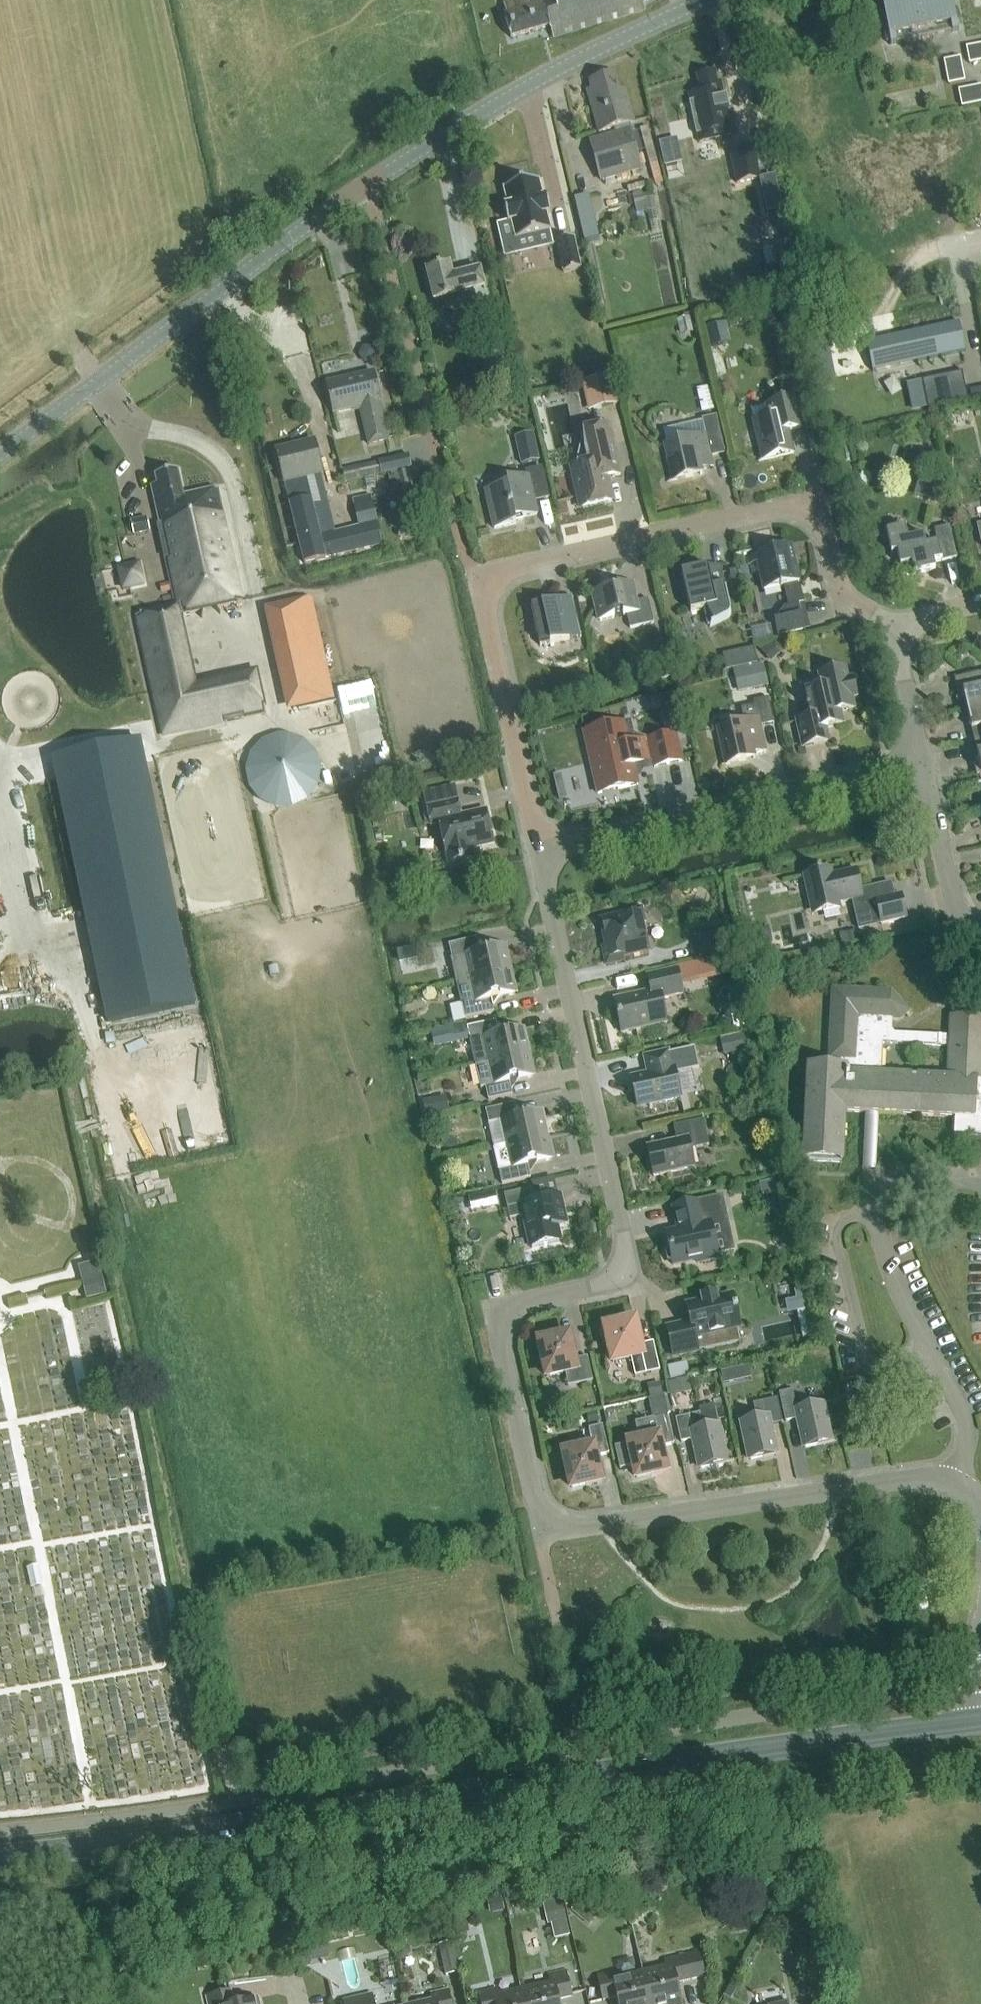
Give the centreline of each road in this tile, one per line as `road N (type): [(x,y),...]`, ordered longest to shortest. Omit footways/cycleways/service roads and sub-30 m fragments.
road 1 (residential): [(980,1505),(957,1483),(927,1477),(546,1536),(500,1328),(524,1303),(613,1279),(625,1250),(540,849)]
road 2 (secondary): [(0,1860),(980,1721)]
road 3 (tertiary): [(0,459),(381,179),(541,83),(707,0)]
road 4 (residential): [(540,849),(478,580),(818,499),(844,593),(910,632)]
road 5 (residential): [(540,849),(922,758)]
road 6 (residential): [(980,936),(957,909),(922,758)]
road 7 (residential): [(922,758),(902,660),(910,632)]

